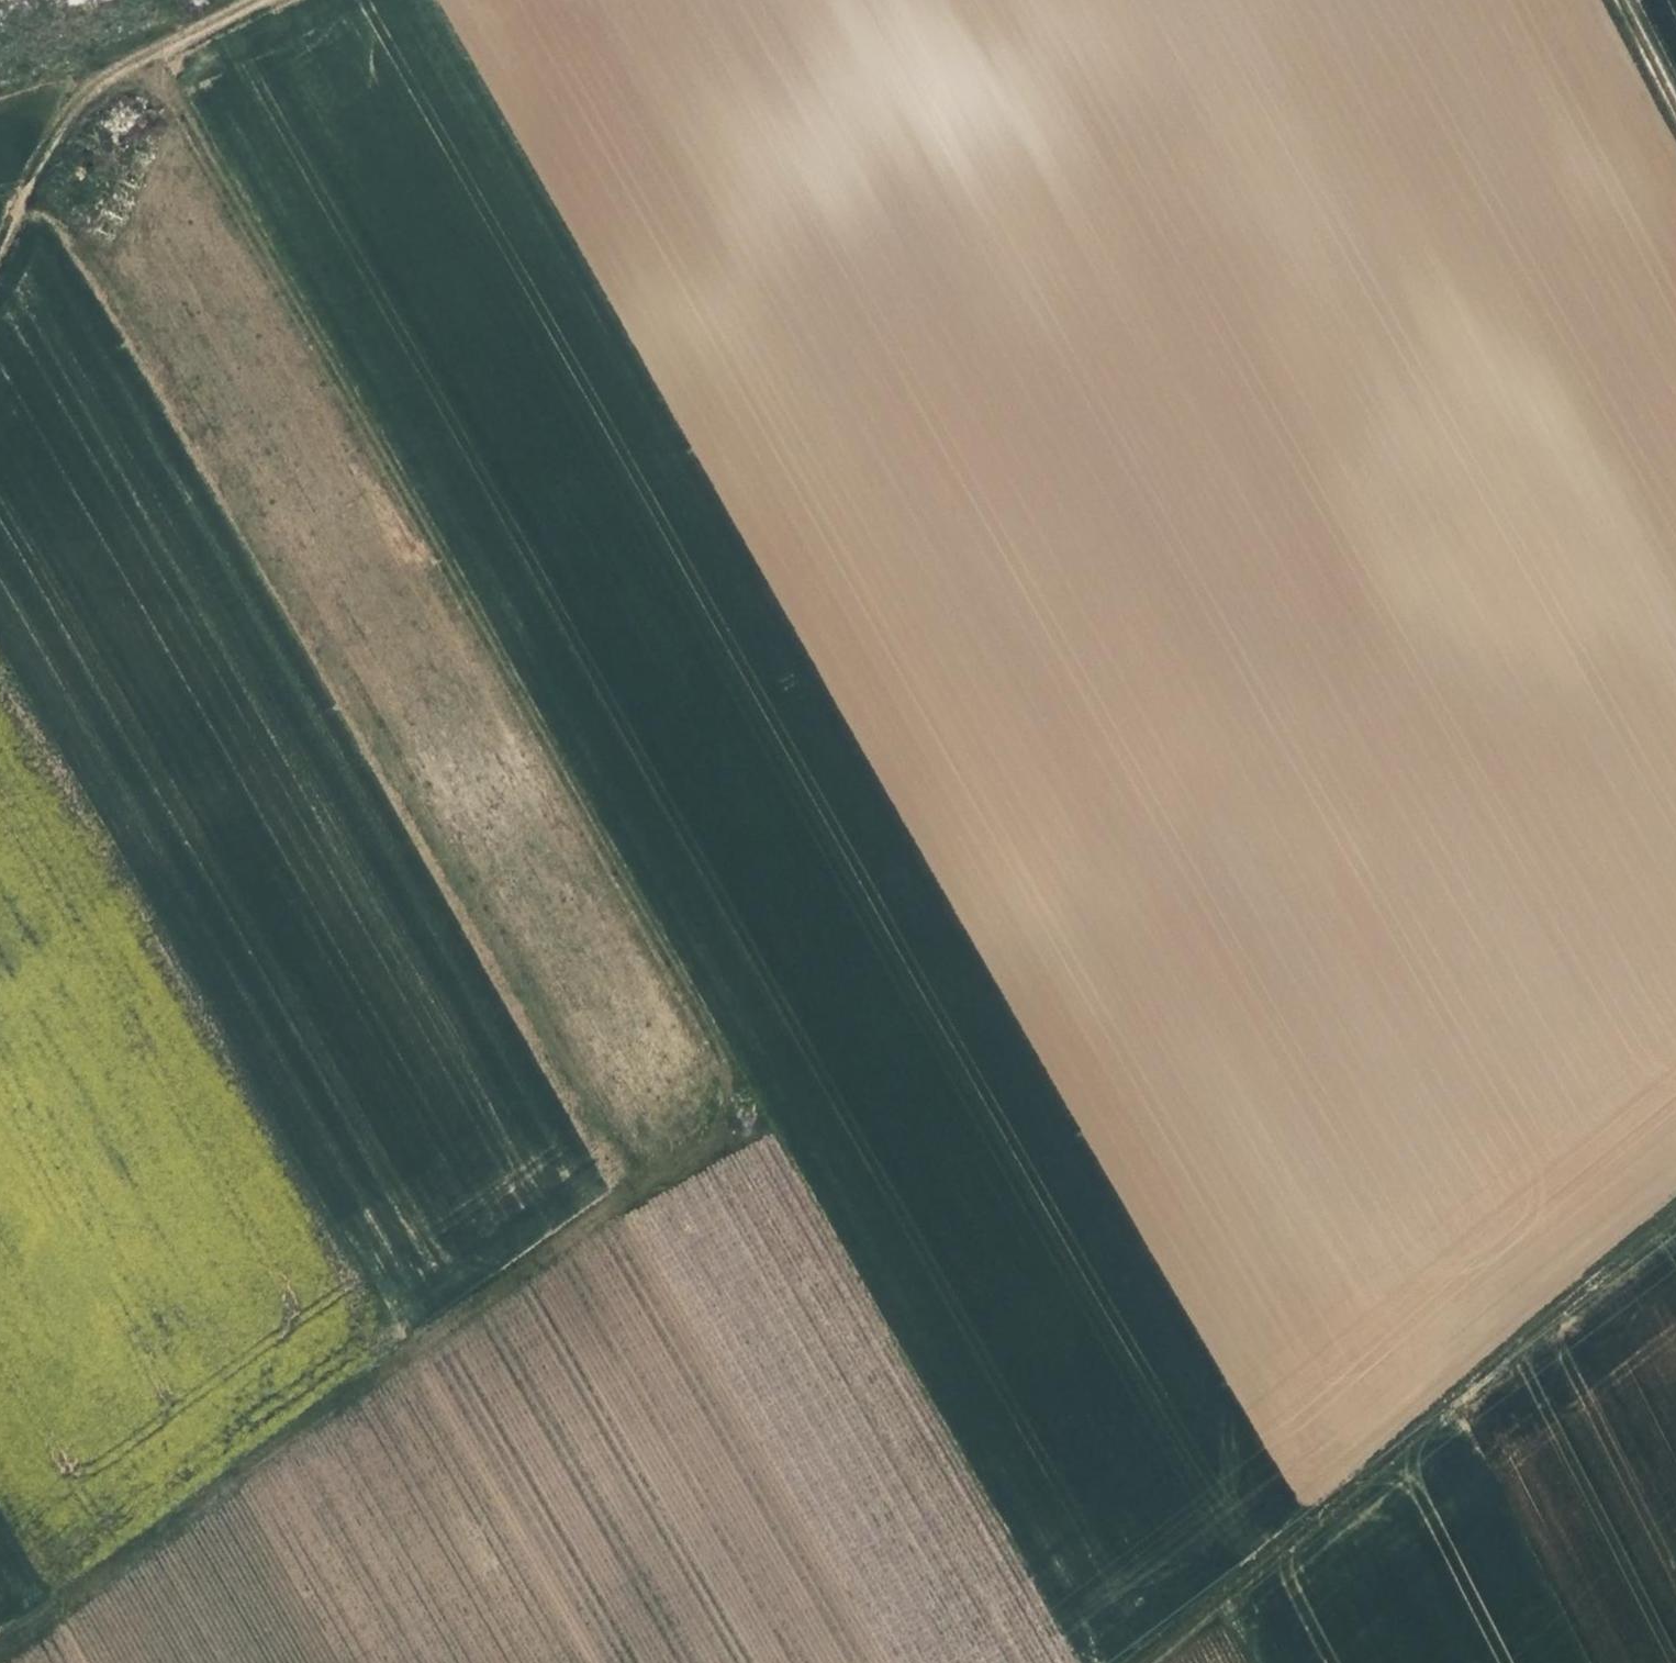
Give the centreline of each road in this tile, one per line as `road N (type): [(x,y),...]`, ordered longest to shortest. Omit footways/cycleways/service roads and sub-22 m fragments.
road 1 (track): [(1145,1662),(1675,1227)]
road 2 (track): [(0,247),(87,76),(249,0)]

